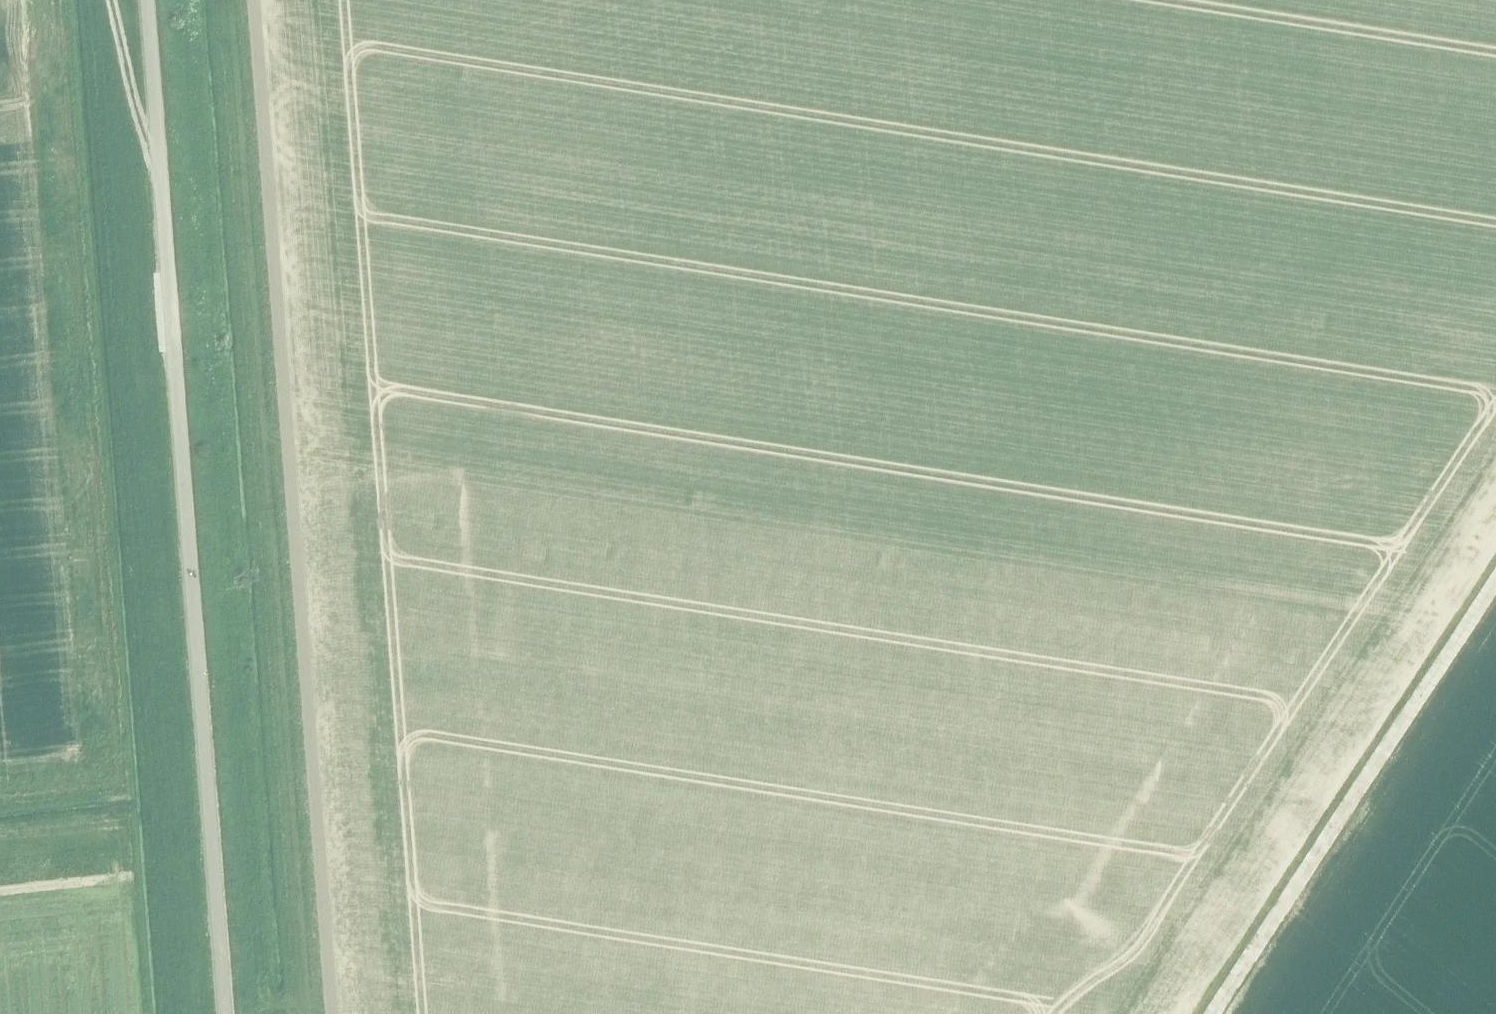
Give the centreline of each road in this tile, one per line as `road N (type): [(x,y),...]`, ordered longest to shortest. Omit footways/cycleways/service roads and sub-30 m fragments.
road 1 (unclassified): [(222,1013),(142,0)]
road 2 (track): [(157,186),(108,0)]

